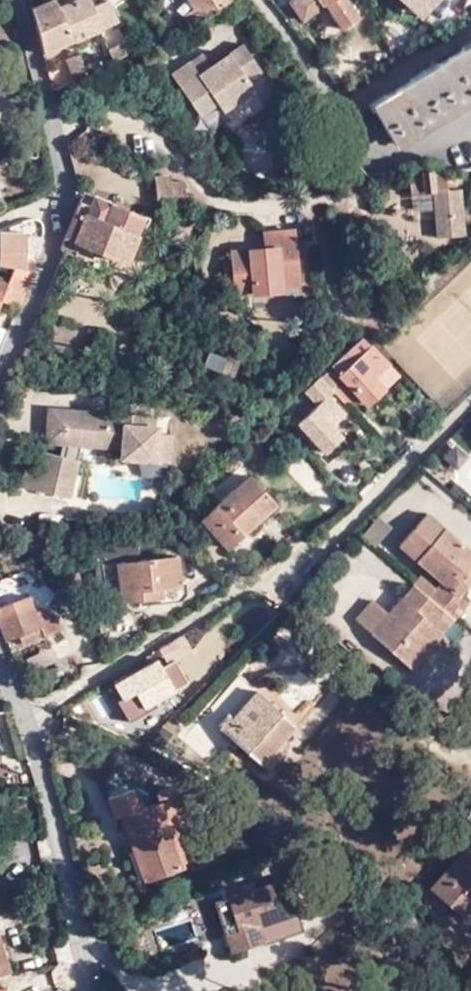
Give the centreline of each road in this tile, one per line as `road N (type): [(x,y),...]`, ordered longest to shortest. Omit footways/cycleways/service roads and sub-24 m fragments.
road 1 (residential): [(90,990),(44,774),(0,647)]
road 2 (unclassified): [(18,0),(67,192)]
road 3 (unclassified): [(67,192),(0,370)]

